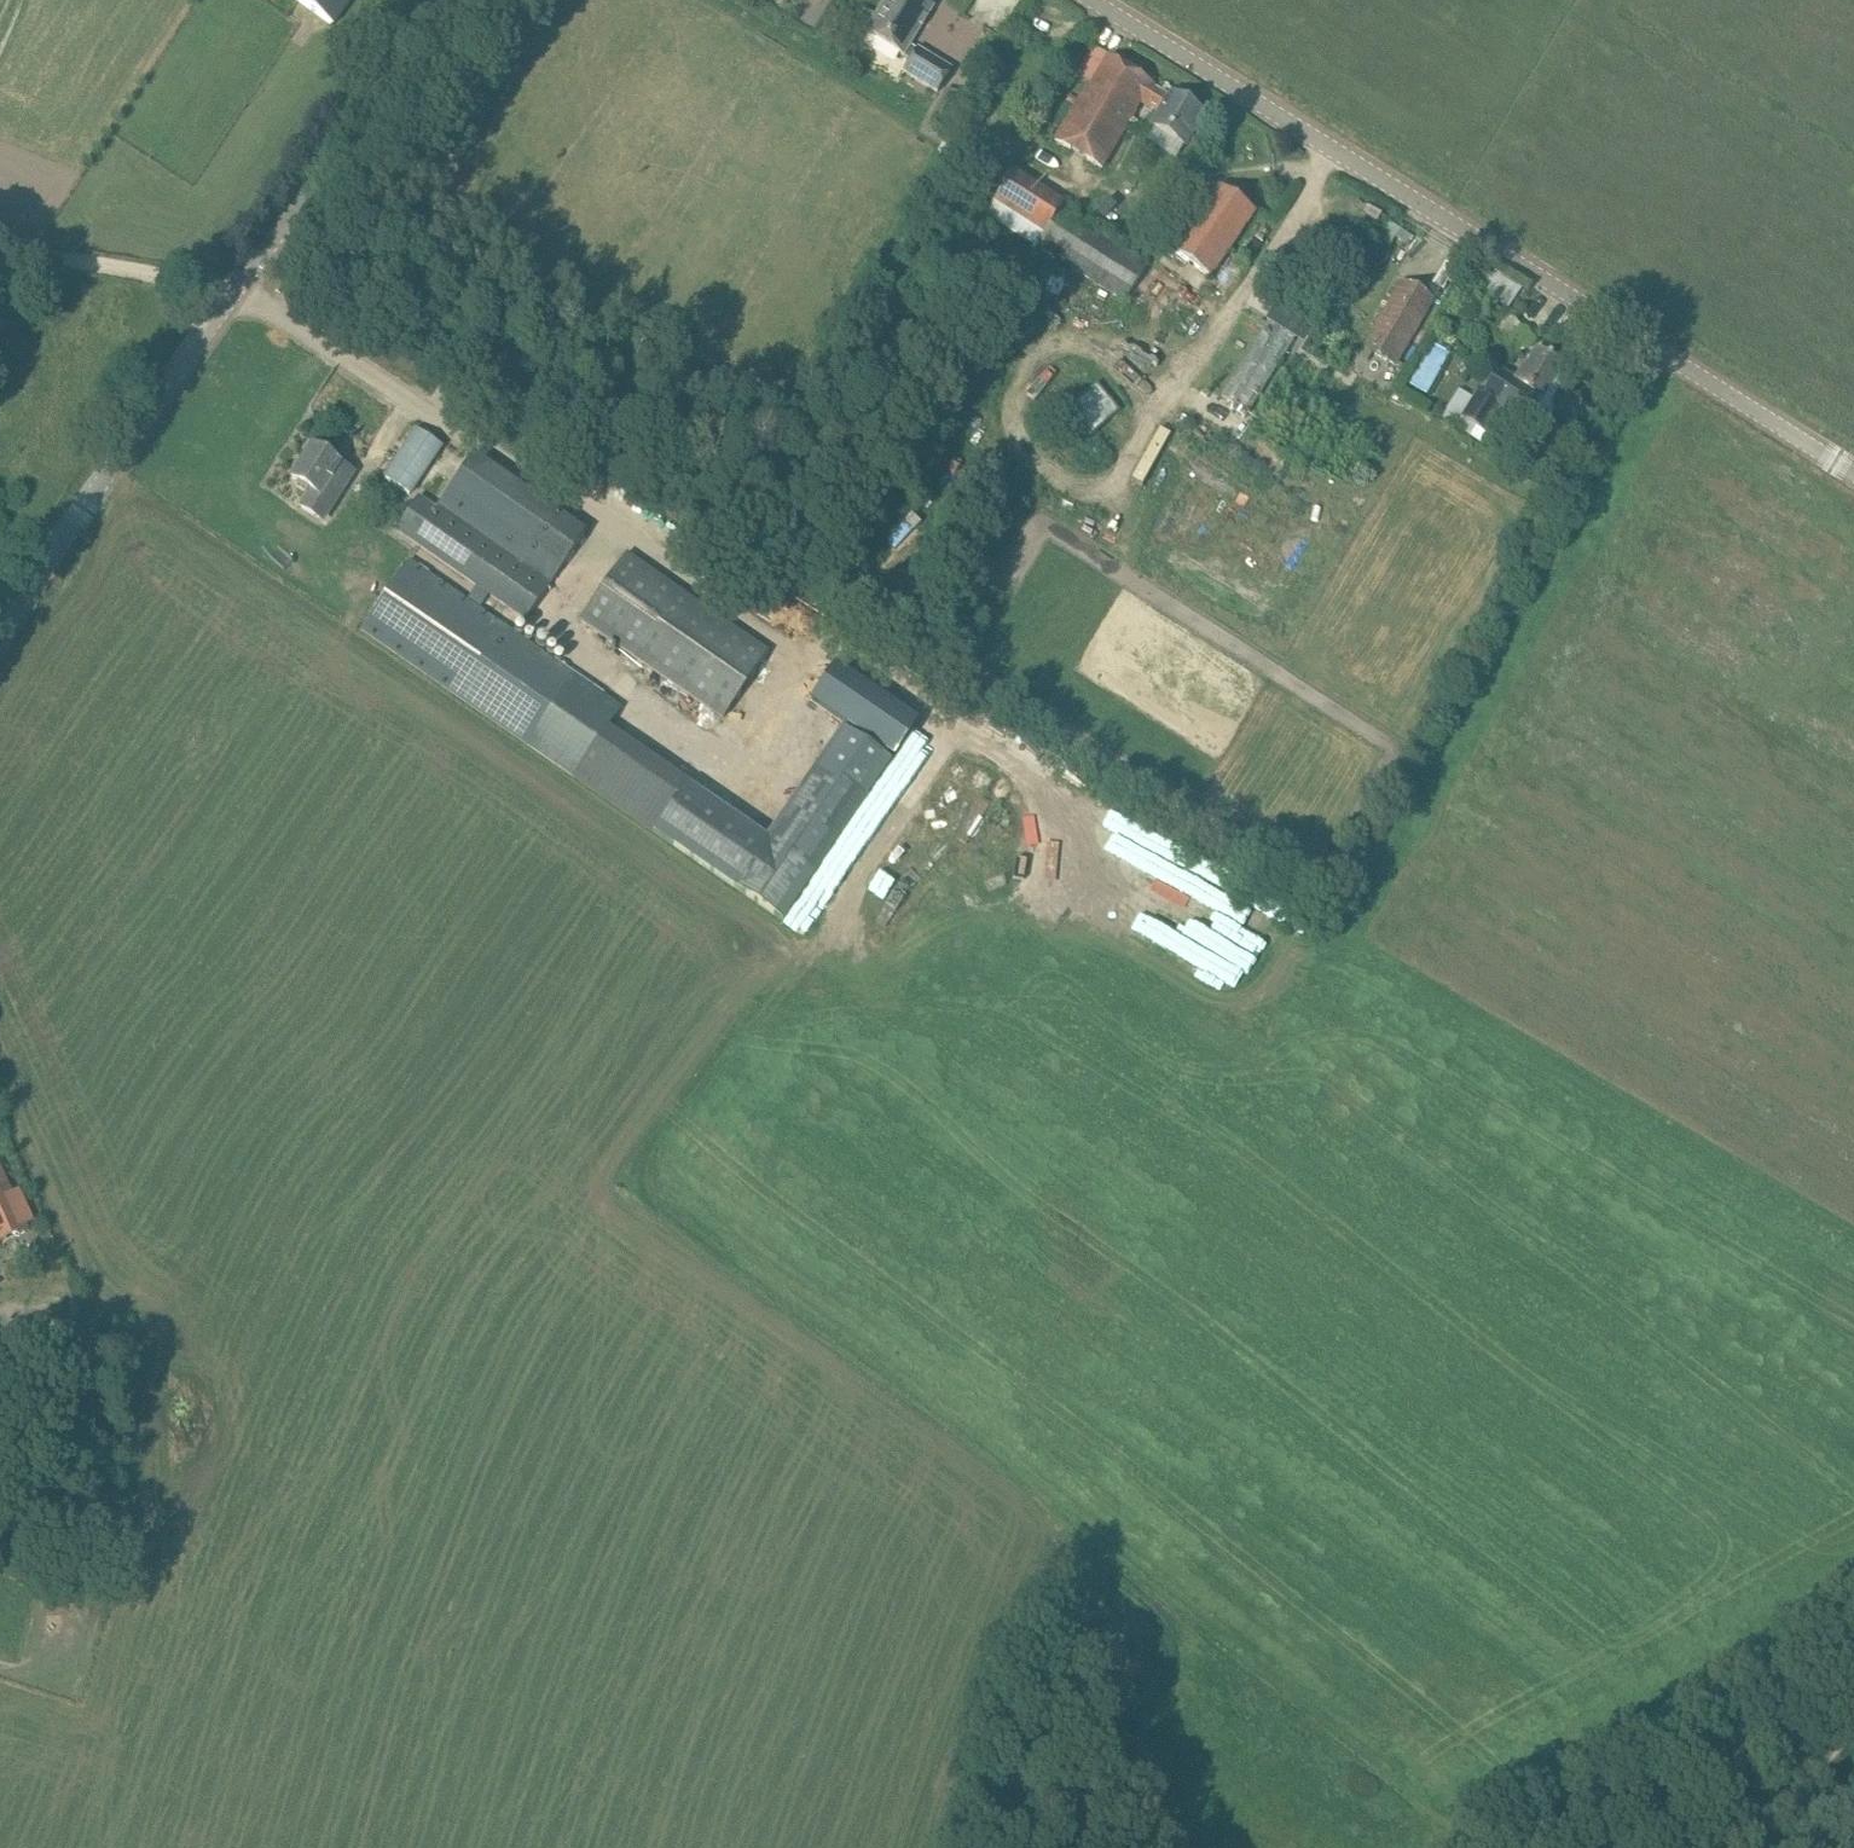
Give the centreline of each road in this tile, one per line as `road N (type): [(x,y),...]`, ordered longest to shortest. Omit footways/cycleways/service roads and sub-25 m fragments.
road 1 (tertiary): [(1853,475),(1087,0)]
road 2 (tertiary): [(0,637),(228,297),(445,0)]
road 3 (track): [(228,297),(0,251)]
road 4 (track): [(1676,1847),(1853,1710)]

